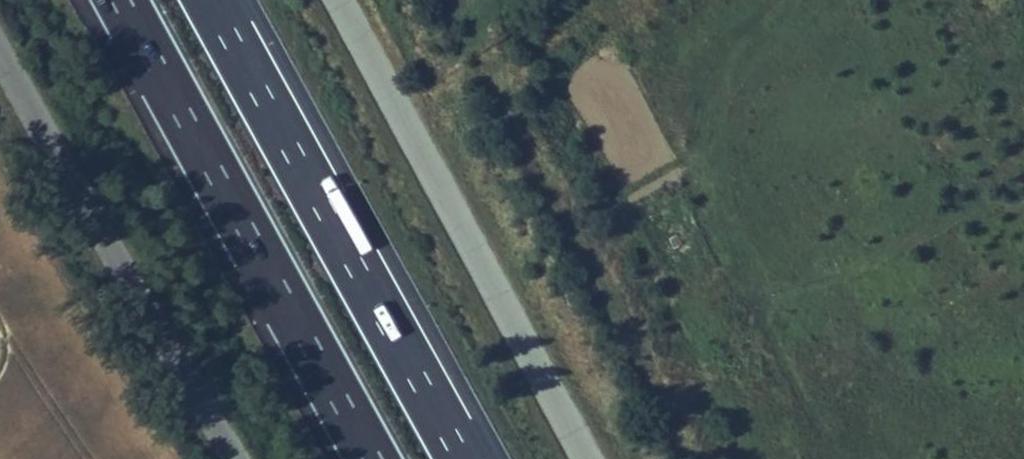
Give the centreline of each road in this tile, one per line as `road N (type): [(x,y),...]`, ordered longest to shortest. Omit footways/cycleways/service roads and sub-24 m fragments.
road 1 (motorway): [(465,458),(209,0)]
road 2 (unclassified): [(336,0),(586,458)]
road 3 (motorway): [(120,0),(369,458)]

